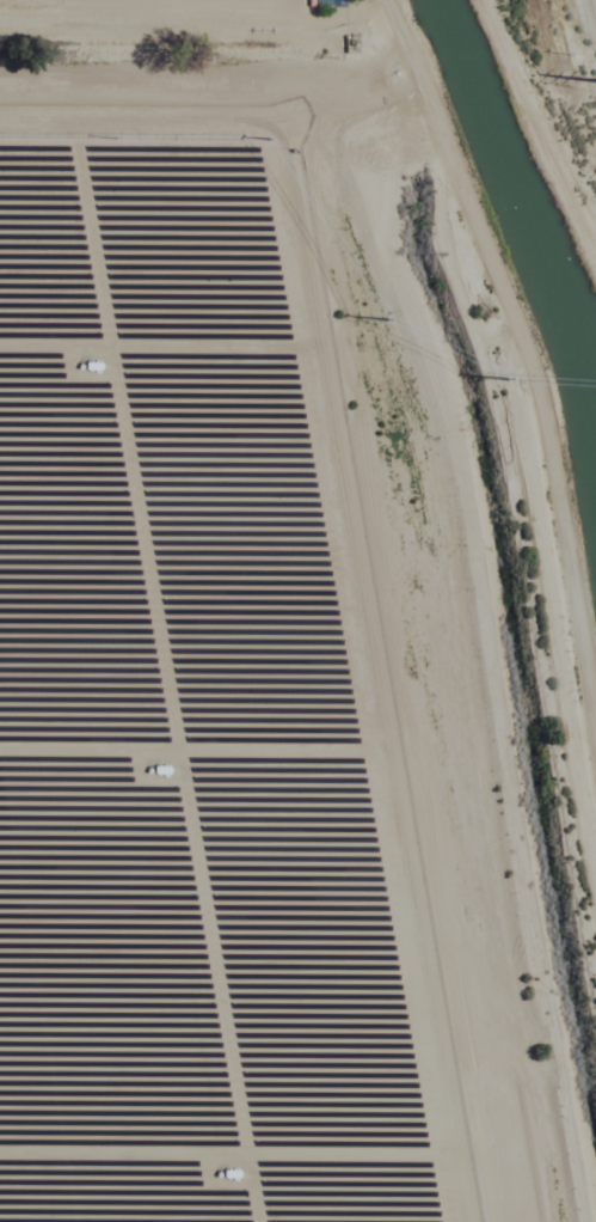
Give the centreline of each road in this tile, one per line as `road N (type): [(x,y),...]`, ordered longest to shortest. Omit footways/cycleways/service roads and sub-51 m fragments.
road 1 (residential): [(595,273),(518,114),(475,0)]

